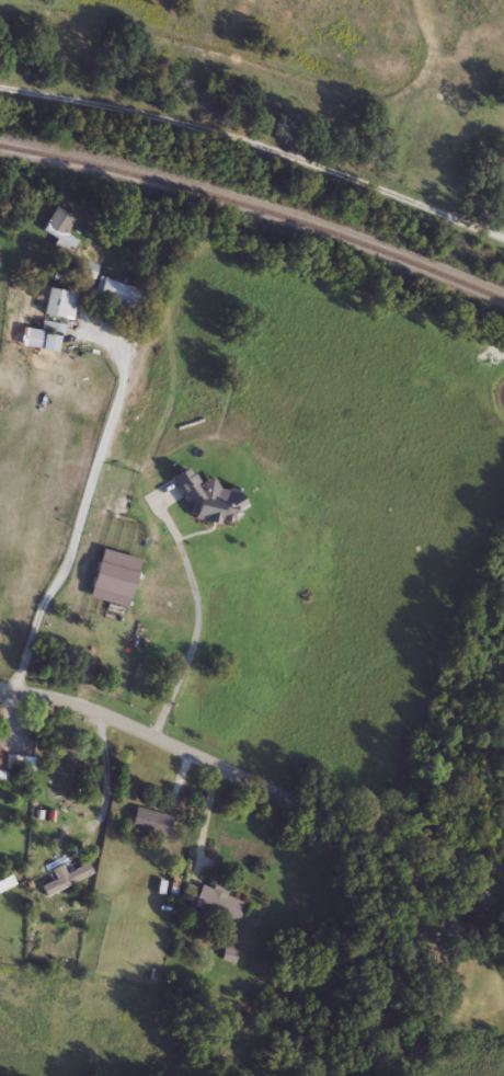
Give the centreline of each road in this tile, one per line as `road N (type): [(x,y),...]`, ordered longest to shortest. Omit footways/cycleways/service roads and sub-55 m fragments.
road 1 (tertiary): [(503,864),(396,845),(110,716),(0,689)]
road 2 (residential): [(18,690),(35,626),(66,568),(135,341)]

